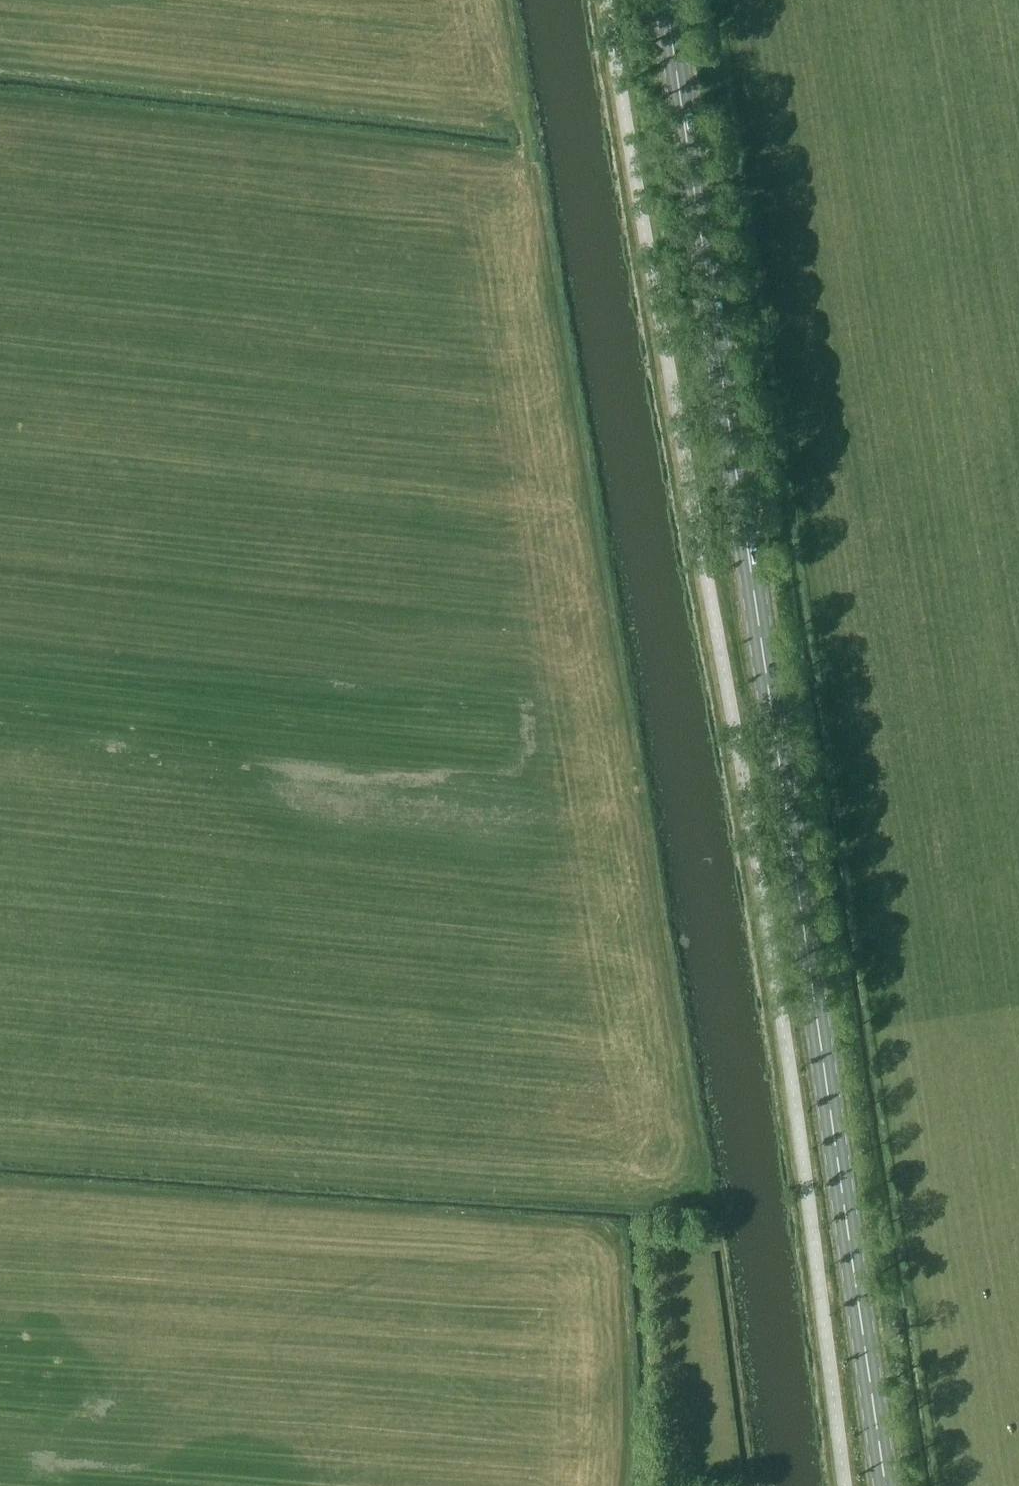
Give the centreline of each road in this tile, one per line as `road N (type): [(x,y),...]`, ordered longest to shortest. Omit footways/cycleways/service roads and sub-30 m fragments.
road 1 (secondary): [(889,1485),(667,0)]

